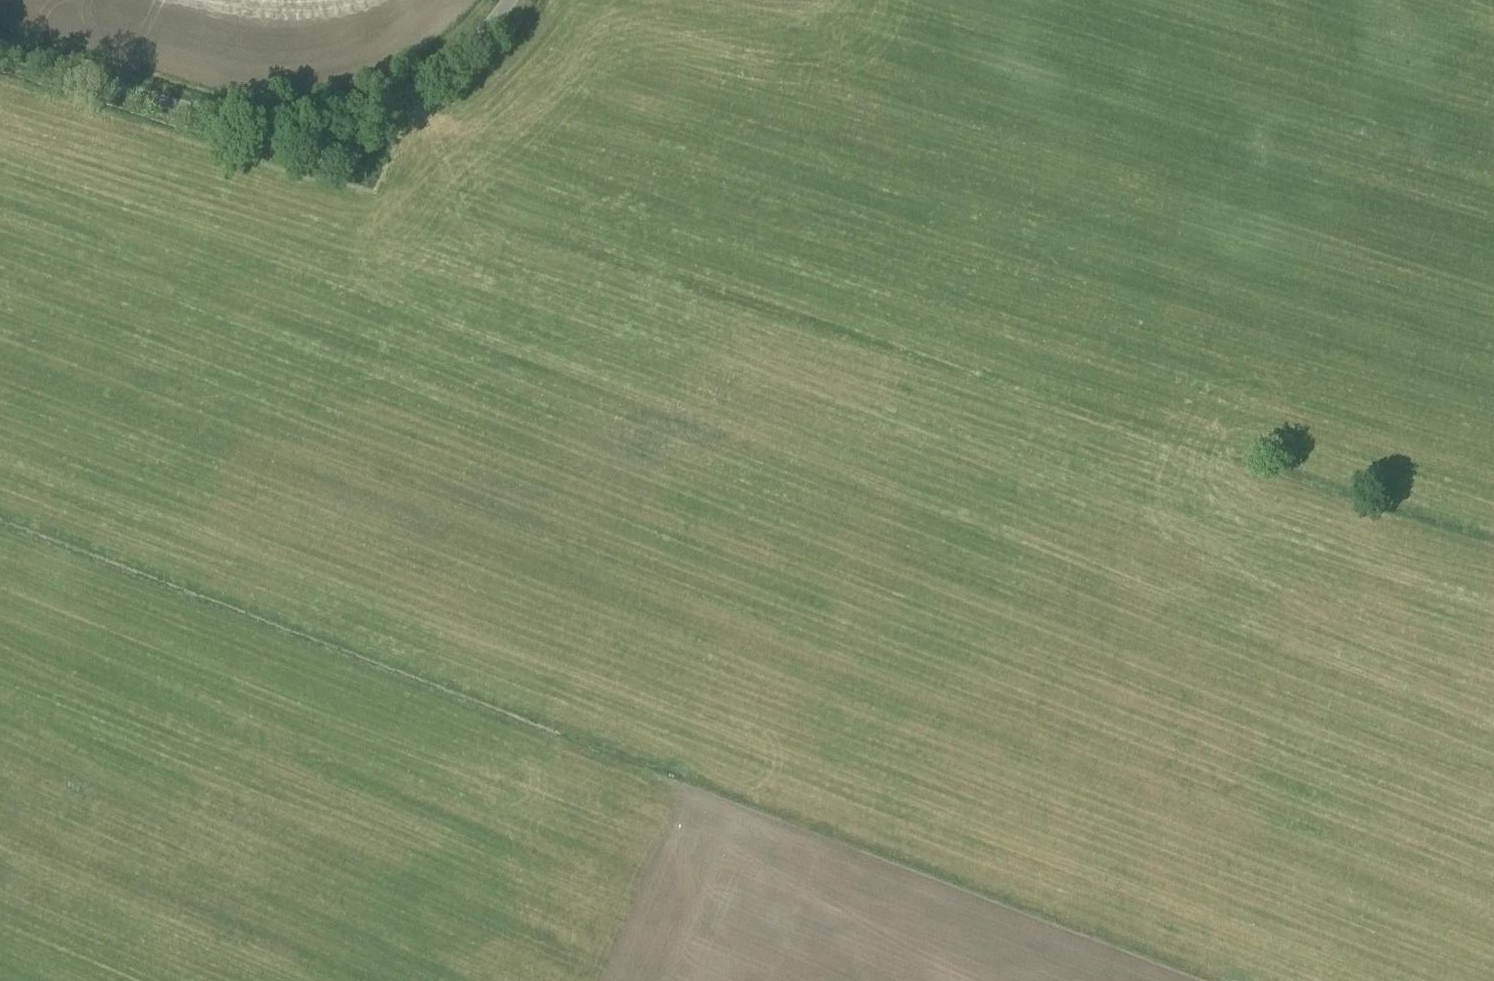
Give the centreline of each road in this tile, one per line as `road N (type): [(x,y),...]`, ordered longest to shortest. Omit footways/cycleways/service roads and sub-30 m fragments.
road 1 (unclassified): [(509,0),(427,86),(383,110),(327,122),(271,127),(221,120),(0,55)]

